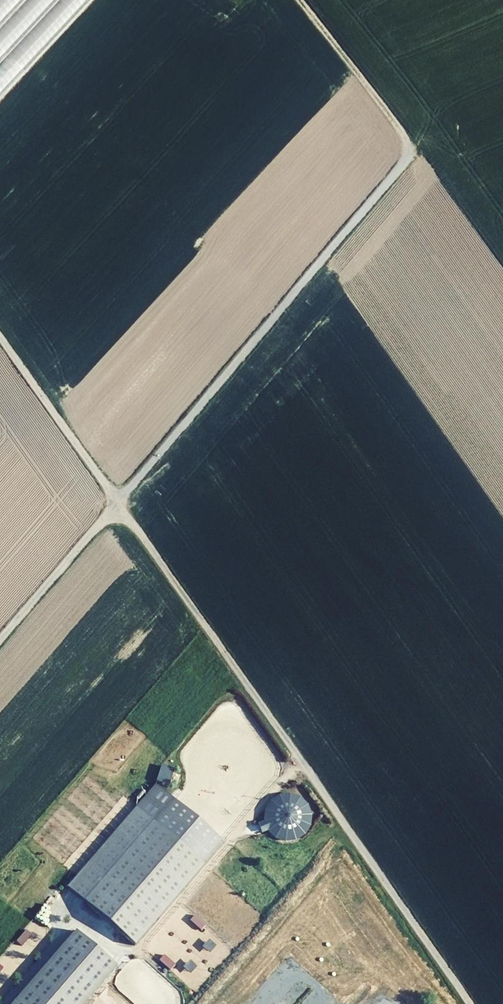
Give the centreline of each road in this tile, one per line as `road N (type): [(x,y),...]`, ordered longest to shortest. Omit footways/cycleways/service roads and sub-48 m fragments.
road 1 (track): [(302,0),(407,133),(411,155),(0,643)]
road 2 (track): [(0,339),(468,1003)]

